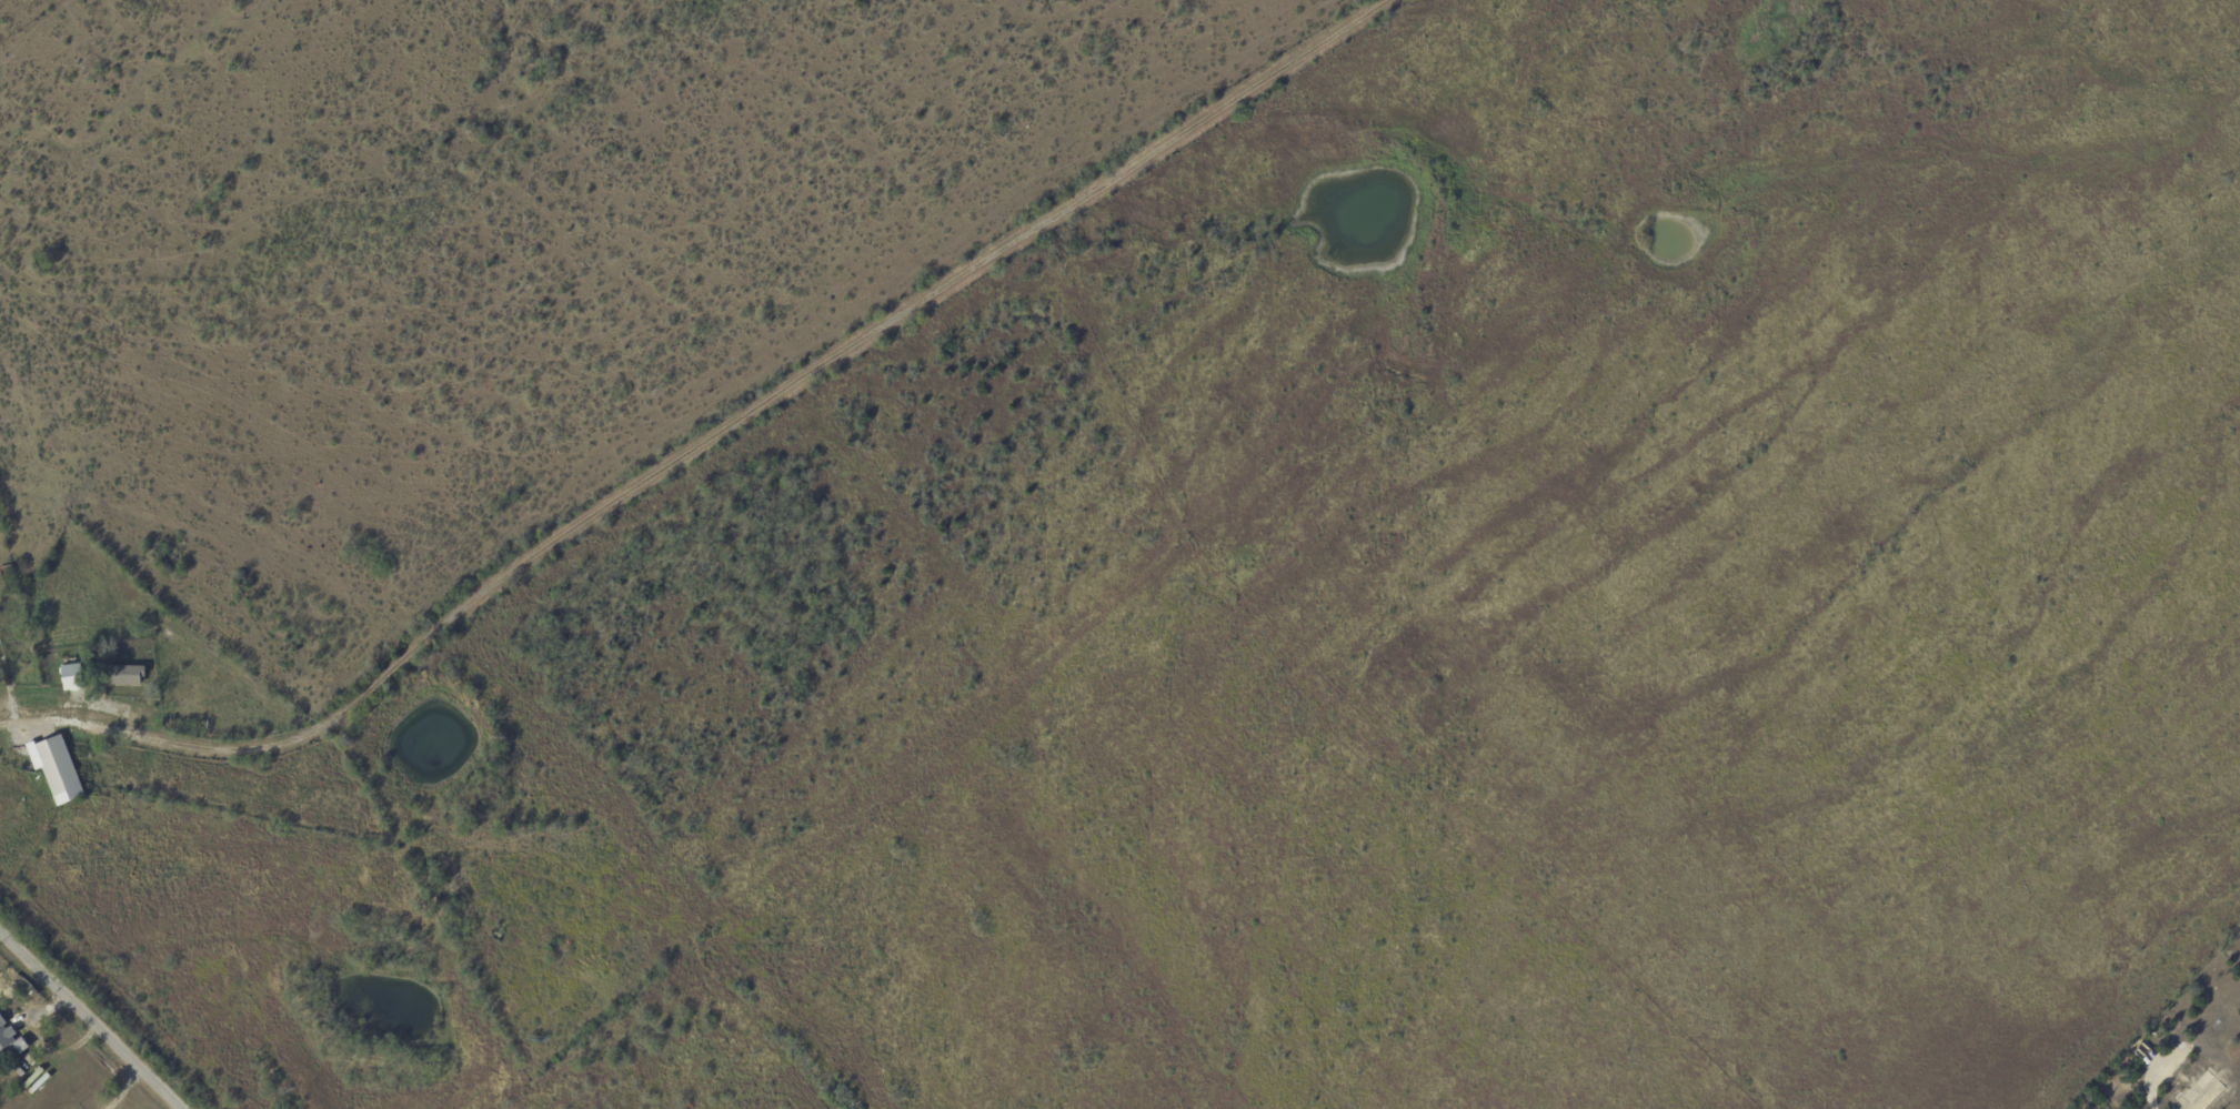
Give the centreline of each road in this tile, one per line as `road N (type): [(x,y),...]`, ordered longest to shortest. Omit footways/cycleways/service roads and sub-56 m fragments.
road 1 (track): [(1392,0),(531,554),(305,736),(233,750),(49,722),(0,724)]
road 2 (residential): [(181,1108),(0,935)]

